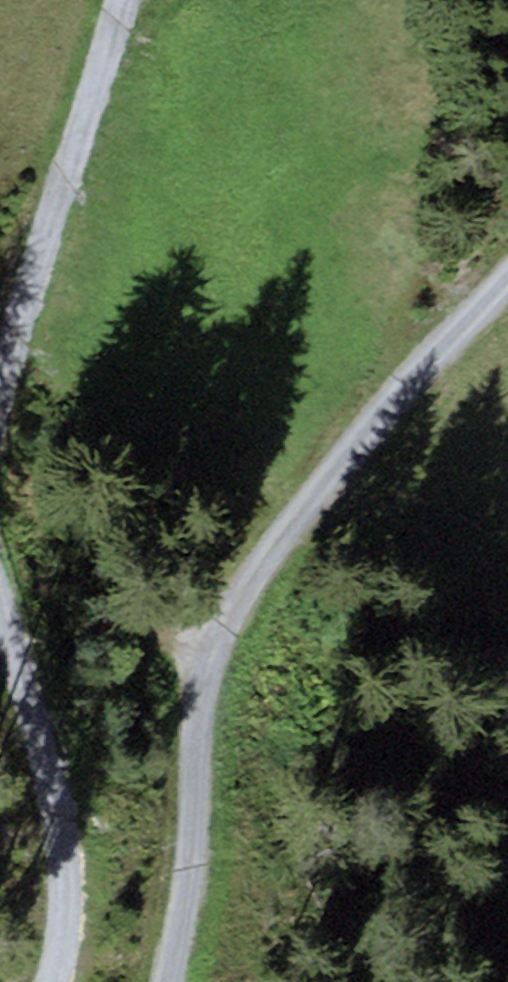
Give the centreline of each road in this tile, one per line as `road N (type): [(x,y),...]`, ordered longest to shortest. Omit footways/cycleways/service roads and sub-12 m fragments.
road 1 (track): [(167,981),(235,627),(403,385),(507,265)]
road 2 (track): [(0,415),(121,0)]
road 3 (track): [(56,981),(56,834),(0,561)]

